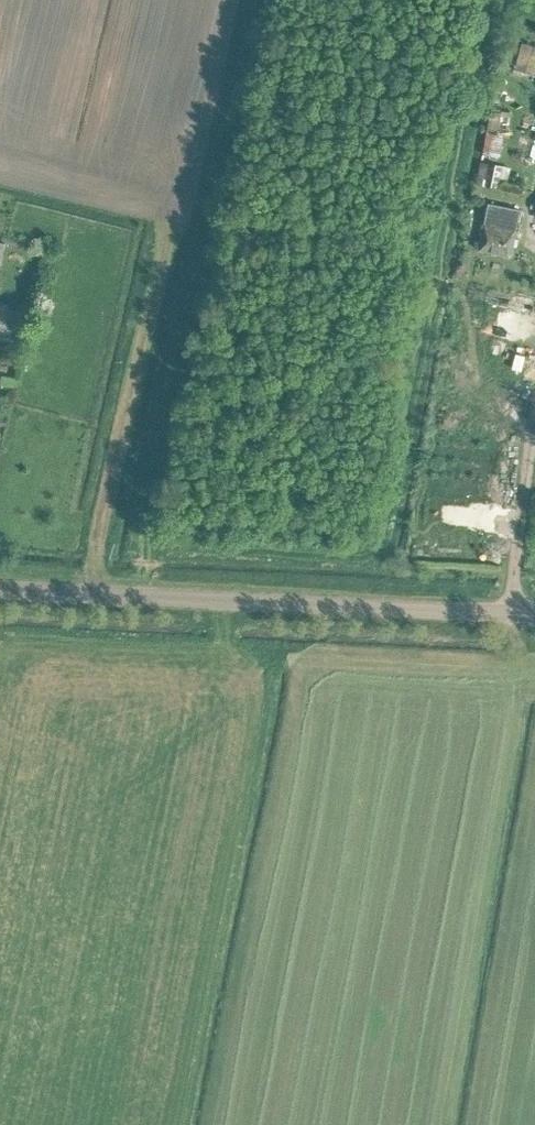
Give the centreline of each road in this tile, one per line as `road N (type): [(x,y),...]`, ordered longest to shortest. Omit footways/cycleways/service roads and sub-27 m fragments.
road 1 (unclassified): [(534,610),(0,588)]

